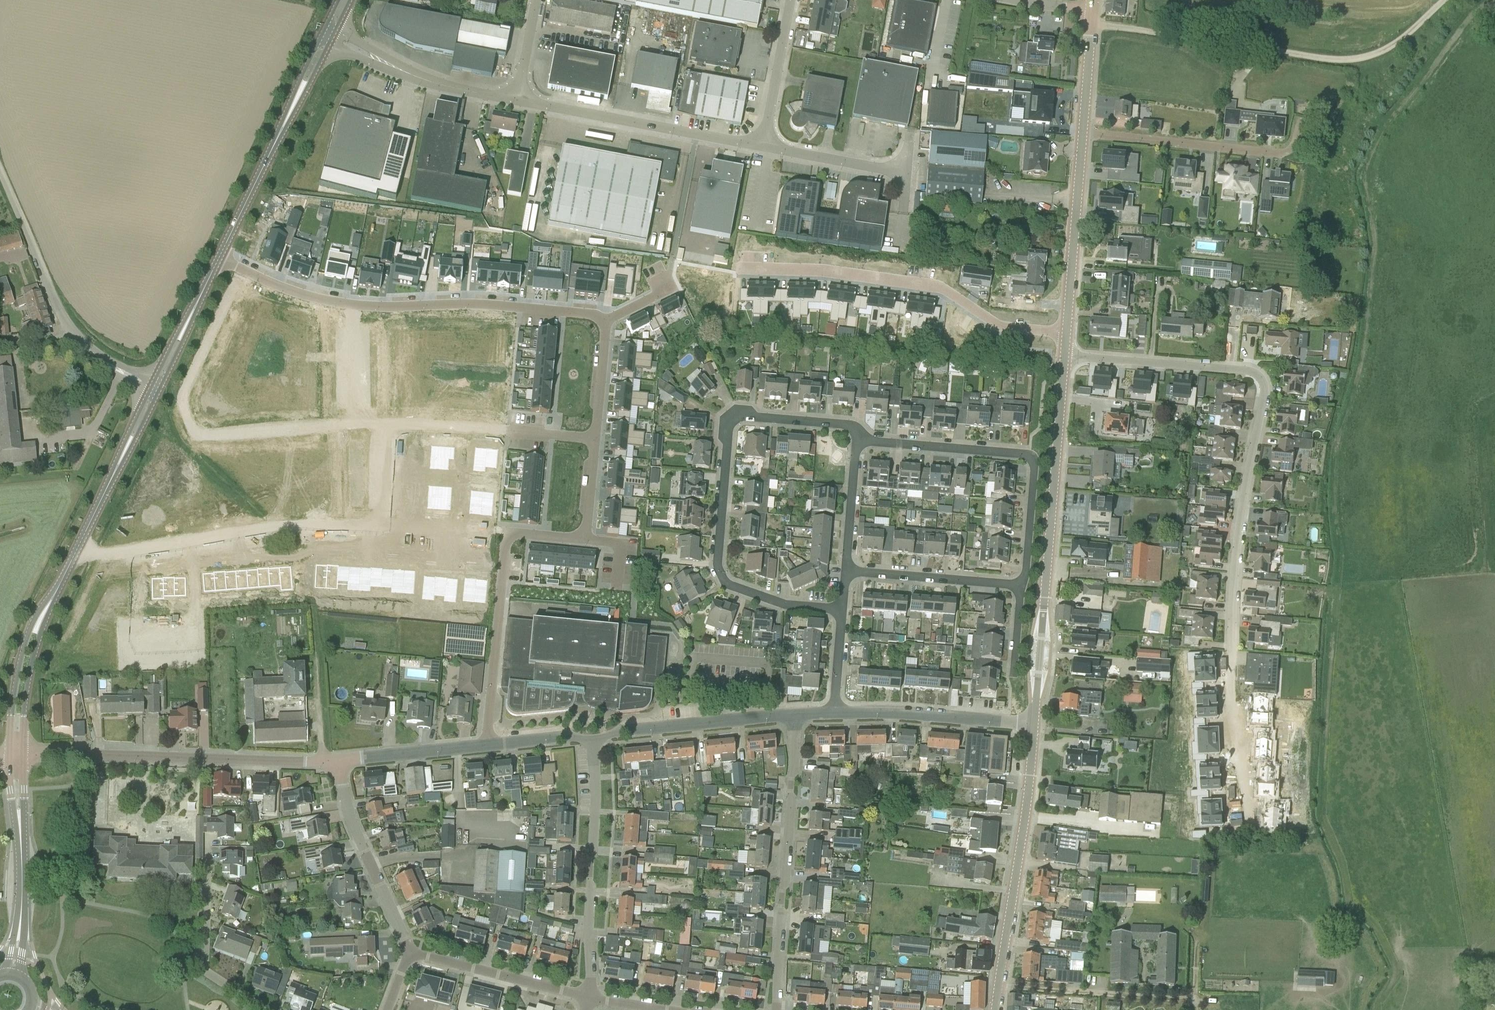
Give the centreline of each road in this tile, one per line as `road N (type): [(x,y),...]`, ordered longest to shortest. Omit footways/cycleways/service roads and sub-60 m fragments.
road 1 (residential): [(1242,797),(1232,717),(1235,569),(1266,387),(1251,372),(1065,358)]
road 2 (residential): [(480,748),(510,534),(584,540),(605,319)]
road 3 (unknown): [(241,270),(180,406),(201,439),(355,424),(507,431)]
road 4 (unknown): [(77,549),(124,557),(383,528),(510,534)]
road 5 (residential): [(218,259),(344,305),(520,306),(605,319)]
road 6 (track): [(1446,0),(1390,47),(1339,61),(1092,23)]
road 7 (tertiary): [(1035,724),(1065,358)]
road 8 (residential): [(744,269),(943,287),(1009,328),(1067,335)]
road 9 (residential): [(321,761),(24,753)]
road 10 (residential): [(779,1009),(793,716)]
road 11 (tertiary): [(996,1009),(1035,724)]
road 12 (residential): [(843,611),(785,606),(726,583),(719,567),(730,421)]
road 13 (unclassified): [(152,386),(105,364),(71,335),(0,170)]
road 14 (residential): [(589,998),(591,735)]
road 15 (unclassified): [(517,101),(766,150)]
road 16 (unclassified): [(410,952),(347,813),(338,762)]
road 17 (unclassified): [(591,735),(793,716)]
road 18 (tertiary): [(1067,335),(1083,133)]
road 19 (unclassified): [(835,713),(1035,724)]
road 20 (residential): [(1268,154),(1083,133)]
road 21 (residential): [(589,998),(410,952)]
road 22 (tertiary): [(61,583),(25,646),(9,754)]
road 23 (residential): [(856,442),(1035,456)]
road 24 (tertiary): [(24,753),(28,682),(61,583)]
road 25 (residential): [(1020,585),(846,571)]
road 26 (unclassified): [(766,150),(793,0)]
road 27 (unclassified): [(909,176),(766,150)]
road 28 (unclassified): [(338,762),(480,748)]
road 29 (residential): [(856,442),(849,425),(737,415),(730,421)]
road 30 (tertiary): [(218,259),(279,134)]
road 31 (residential): [(1020,585),(1028,578),(1035,456)]
road 32 (residential): [(846,571),(856,442)]
road 33 (unclassified): [(517,101),(394,67)]
road 34 (tertiary): [(1083,133),(1093,11)]
road 35 (unknown): [(355,424),(344,305)]

